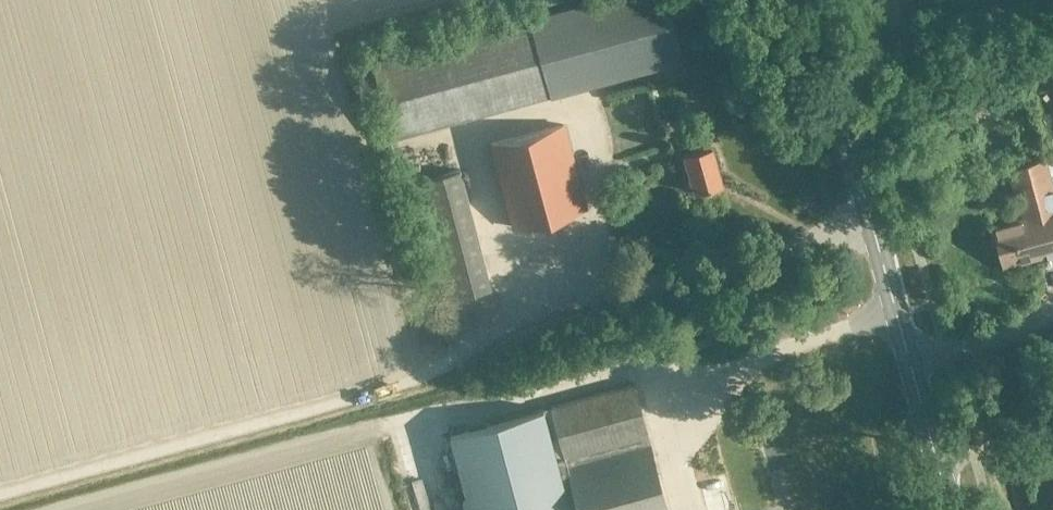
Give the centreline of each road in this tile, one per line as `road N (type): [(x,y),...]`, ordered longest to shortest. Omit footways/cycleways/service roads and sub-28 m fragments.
road 1 (secondary): [(950,509),(810,0)]

